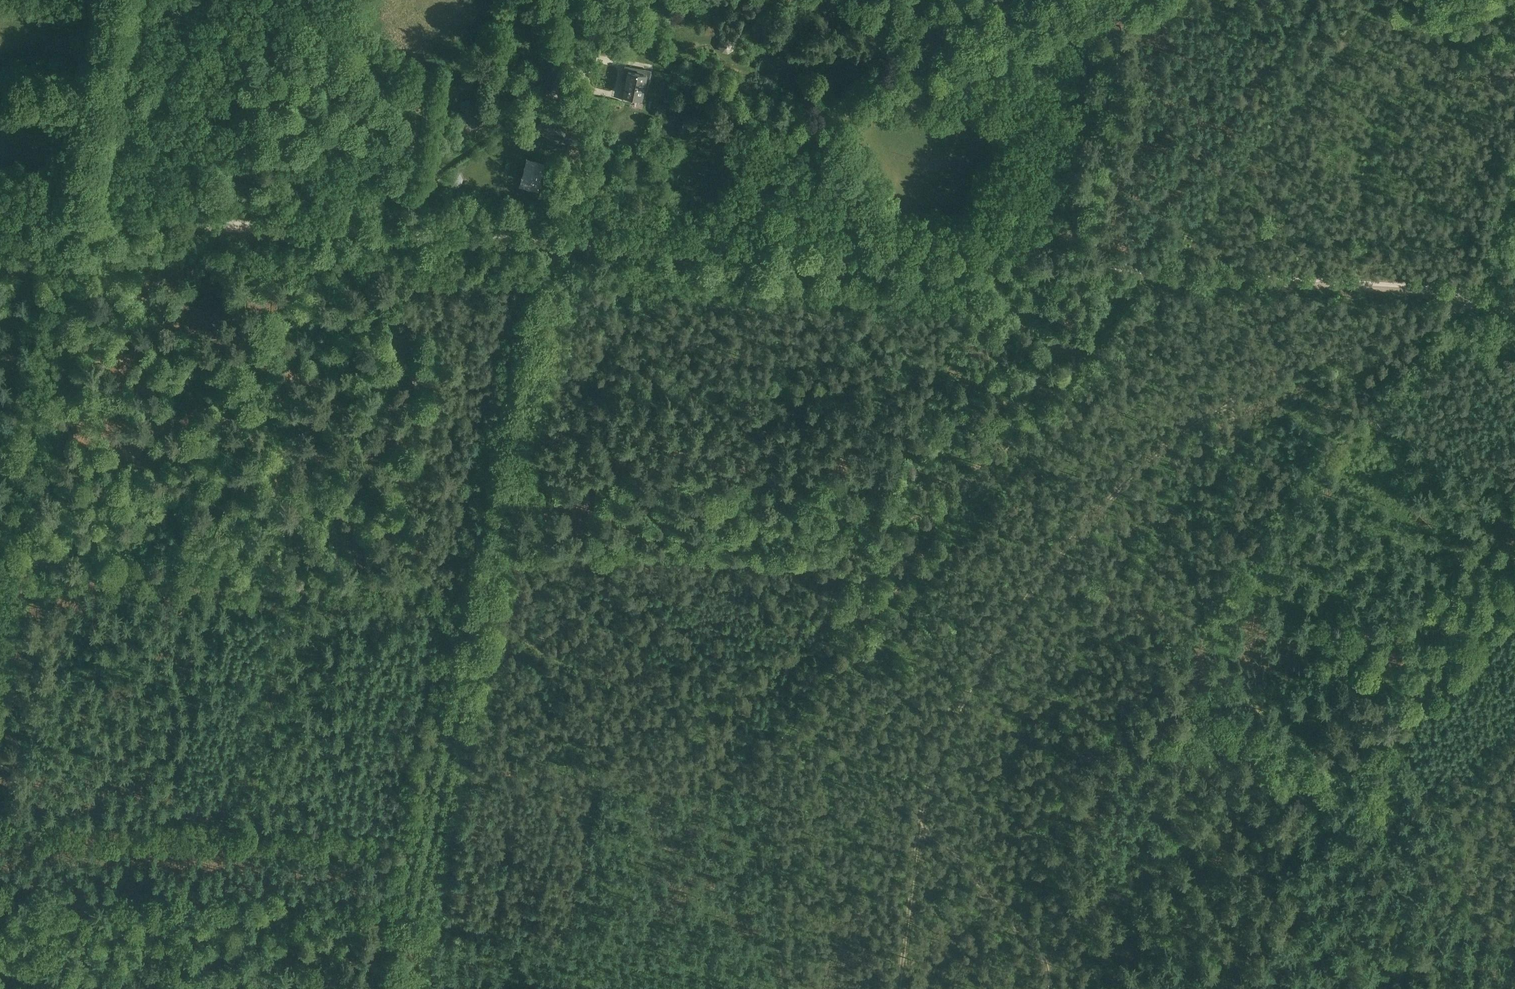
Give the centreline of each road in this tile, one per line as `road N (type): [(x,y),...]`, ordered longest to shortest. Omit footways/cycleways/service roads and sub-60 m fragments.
road 1 (track): [(1514,324),(1496,308),(1437,293),(0,218)]
road 2 (track): [(978,264),(818,631),(806,646),(727,679),(615,679),(581,669),(543,651),(478,599),(463,597),(40,584),(0,602)]
road 3 (track): [(897,988),(933,767),(974,673),(1037,574),(1163,446),(1233,399),(1329,354),(1438,324),(1480,303),(1514,176)]
road 4 (track): [(1045,959),(1091,801),(1132,771),(1209,771),(1295,754),(1339,668),(1357,535),(1399,469),(1477,469),(1514,486)]
road 5 (track): [(396,988),(554,240)]
road 6 (track): [(40,584),(94,531),(189,461),(349,228)]
road 7 (track): [(0,546),(77,216)]
road 8 (track): [(1060,272),(1113,107),(1113,63),(1093,0)]
road 9 (track): [(920,823),(1045,959),(1049,988)]

